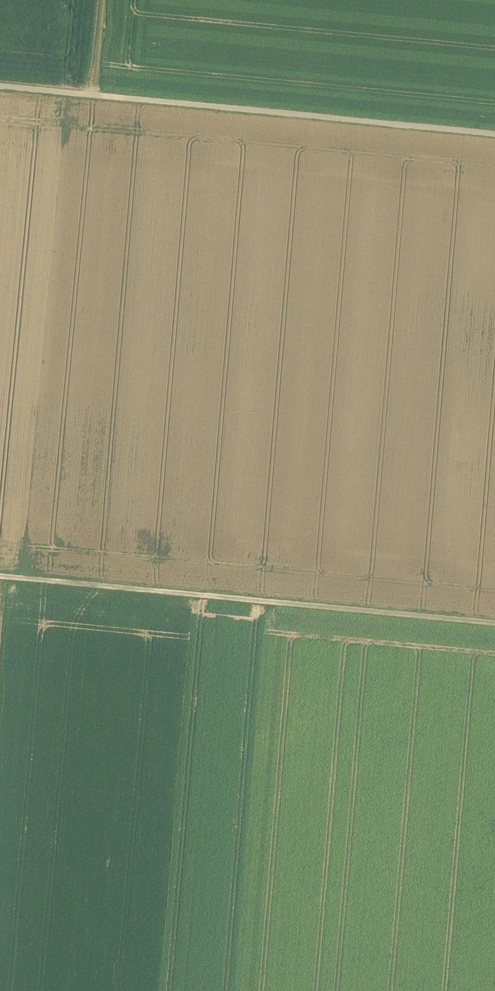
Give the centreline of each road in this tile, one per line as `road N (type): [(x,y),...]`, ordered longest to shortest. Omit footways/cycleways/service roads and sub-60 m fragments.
road 1 (unclassified): [(494,134),(0,86)]
road 2 (unclassified): [(0,576),(494,623)]

